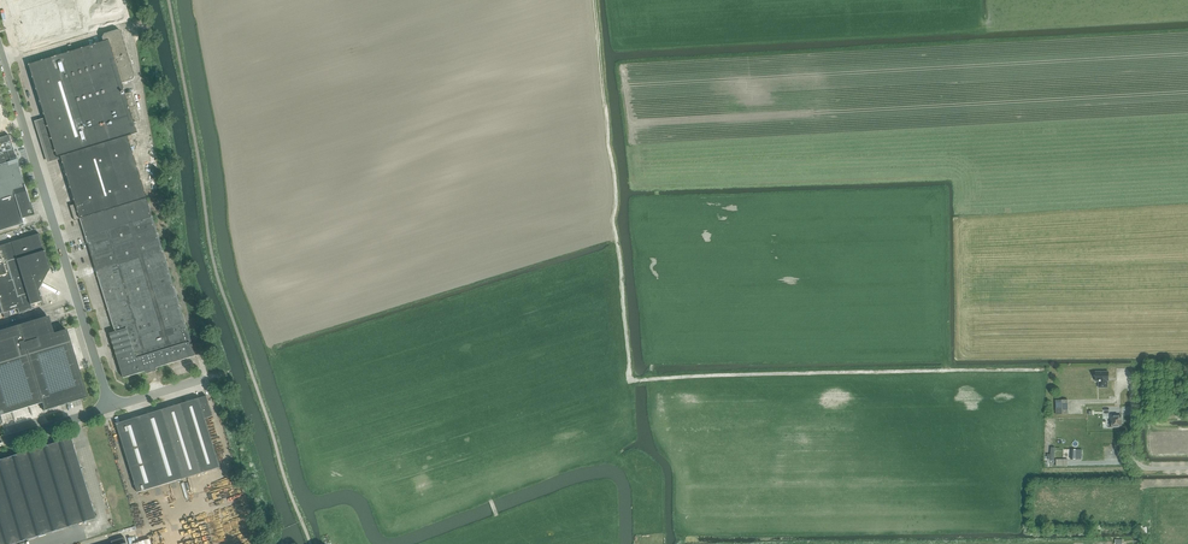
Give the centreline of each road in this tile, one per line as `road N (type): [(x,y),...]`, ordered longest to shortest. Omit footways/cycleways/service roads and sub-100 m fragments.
road 1 (track): [(594,0),(632,381),(1048,370)]
road 2 (unclassified): [(111,411),(0,50)]
road 3 (unclassified): [(1187,467),(1137,464),(1132,394)]

